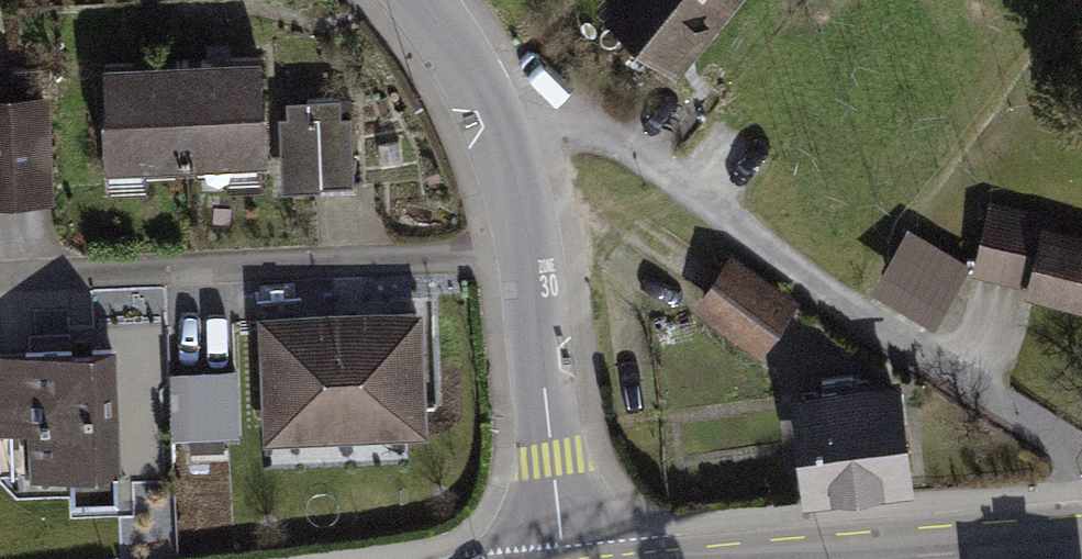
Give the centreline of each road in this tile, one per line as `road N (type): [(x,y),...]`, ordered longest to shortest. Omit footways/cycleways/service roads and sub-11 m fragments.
road 1 (track): [(1081,462),(818,291),(681,183),(458,53)]
road 2 (residential): [(419,0),(458,53),(516,188),(532,259),(565,558)]
road 3 (tertiary): [(899,558),(1081,546)]

